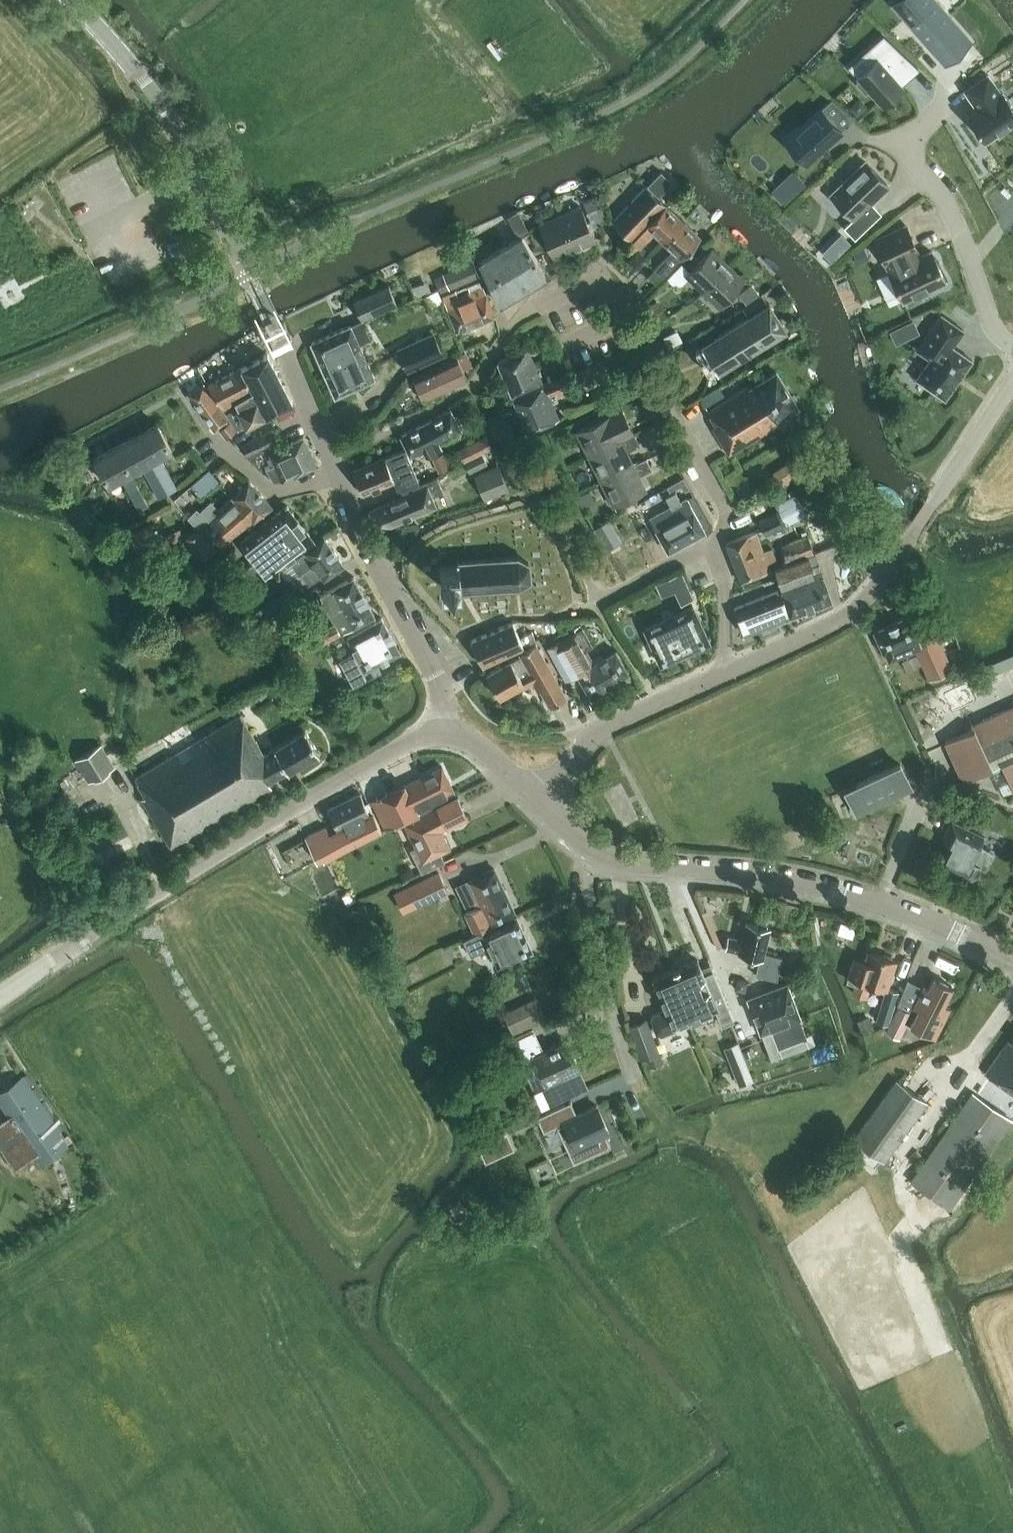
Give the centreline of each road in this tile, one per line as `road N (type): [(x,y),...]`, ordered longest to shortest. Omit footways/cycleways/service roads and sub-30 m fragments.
road 1 (residential): [(722,675),(724,579),(715,541),(726,509),(655,395),(601,282),(535,307),(471,387),(331,458)]
road 2 (unclassified): [(331,458),(284,347),(159,100),(73,0)]
road 3 (tertiary): [(1012,966),(880,904),(760,879),(622,867),(575,844),(534,803)]
road 4 (tertiary): [(0,996),(352,772),(440,734)]
road 5 (tertiary): [(722,675),(855,612),(1012,381)]
road 6 (unclassified): [(440,734),(440,690),(377,574),(331,458)]
road 7 (residential): [(1012,346),(991,322),(956,225),(900,145)]
road 8 (tertiary): [(534,803),(604,733),(722,675)]

